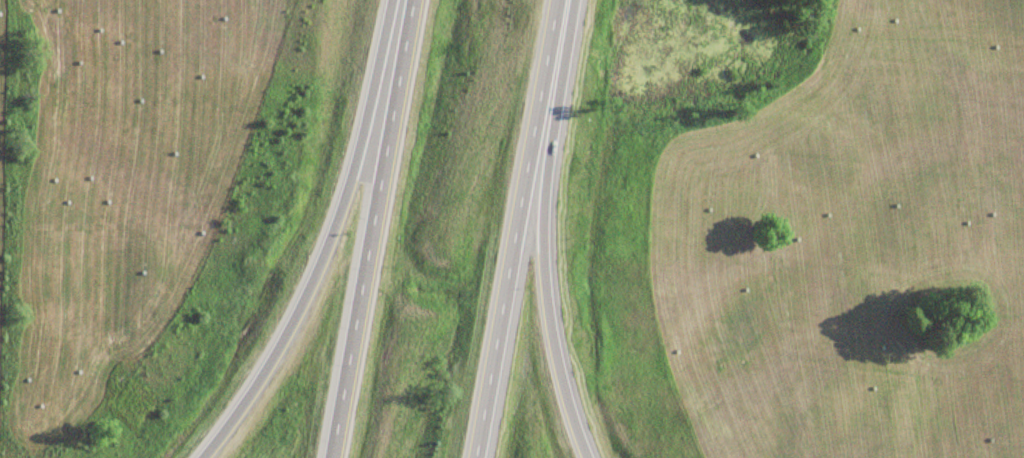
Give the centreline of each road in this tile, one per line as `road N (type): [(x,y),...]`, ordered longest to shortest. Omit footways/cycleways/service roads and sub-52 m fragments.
road 1 (motorway): [(390,0),(361,138),(325,247),(275,351),(201,457)]
road 2 (motorway): [(588,457),(554,343),(543,235),(573,0)]
road 3 (motorway): [(414,0),(332,457)]
road 4 (motorway): [(477,457),(558,0)]

